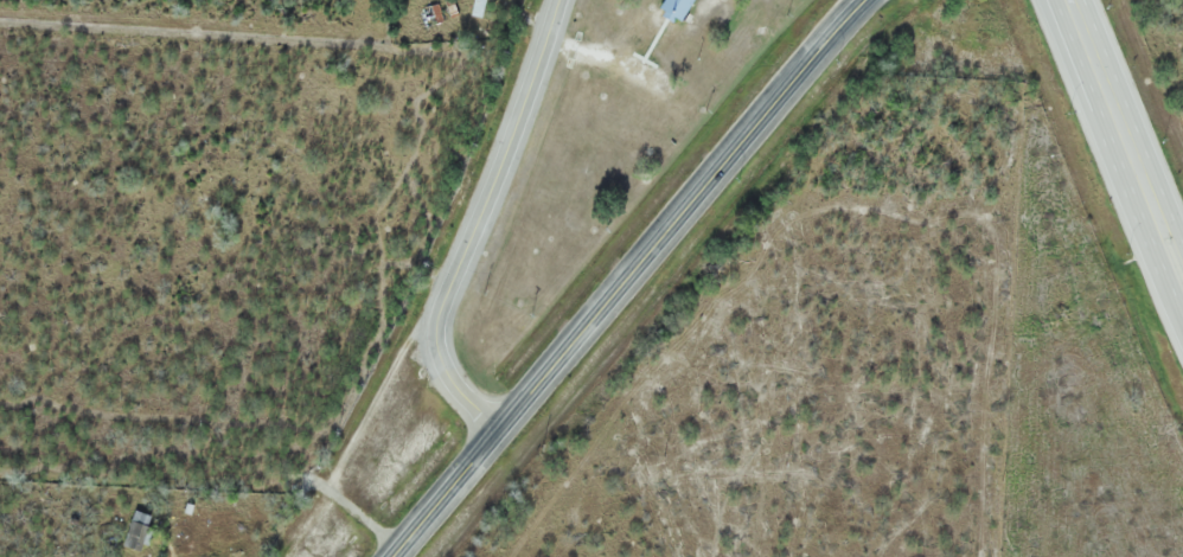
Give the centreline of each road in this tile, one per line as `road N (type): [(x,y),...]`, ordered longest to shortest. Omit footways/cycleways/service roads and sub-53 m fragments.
road 1 (primary): [(494,424),(863,0)]
road 2 (residential): [(494,424),(459,392),(440,364),(435,337),(553,0)]
road 3 (trunk): [(1124,133),(1120,165),(1182,318)]
road 4 (primary): [(378,556),(494,424)]
road 5 (trunk): [(1069,0),(1124,133)]
road 6 (trunk): [(1182,244),(1147,153),(1124,133)]

